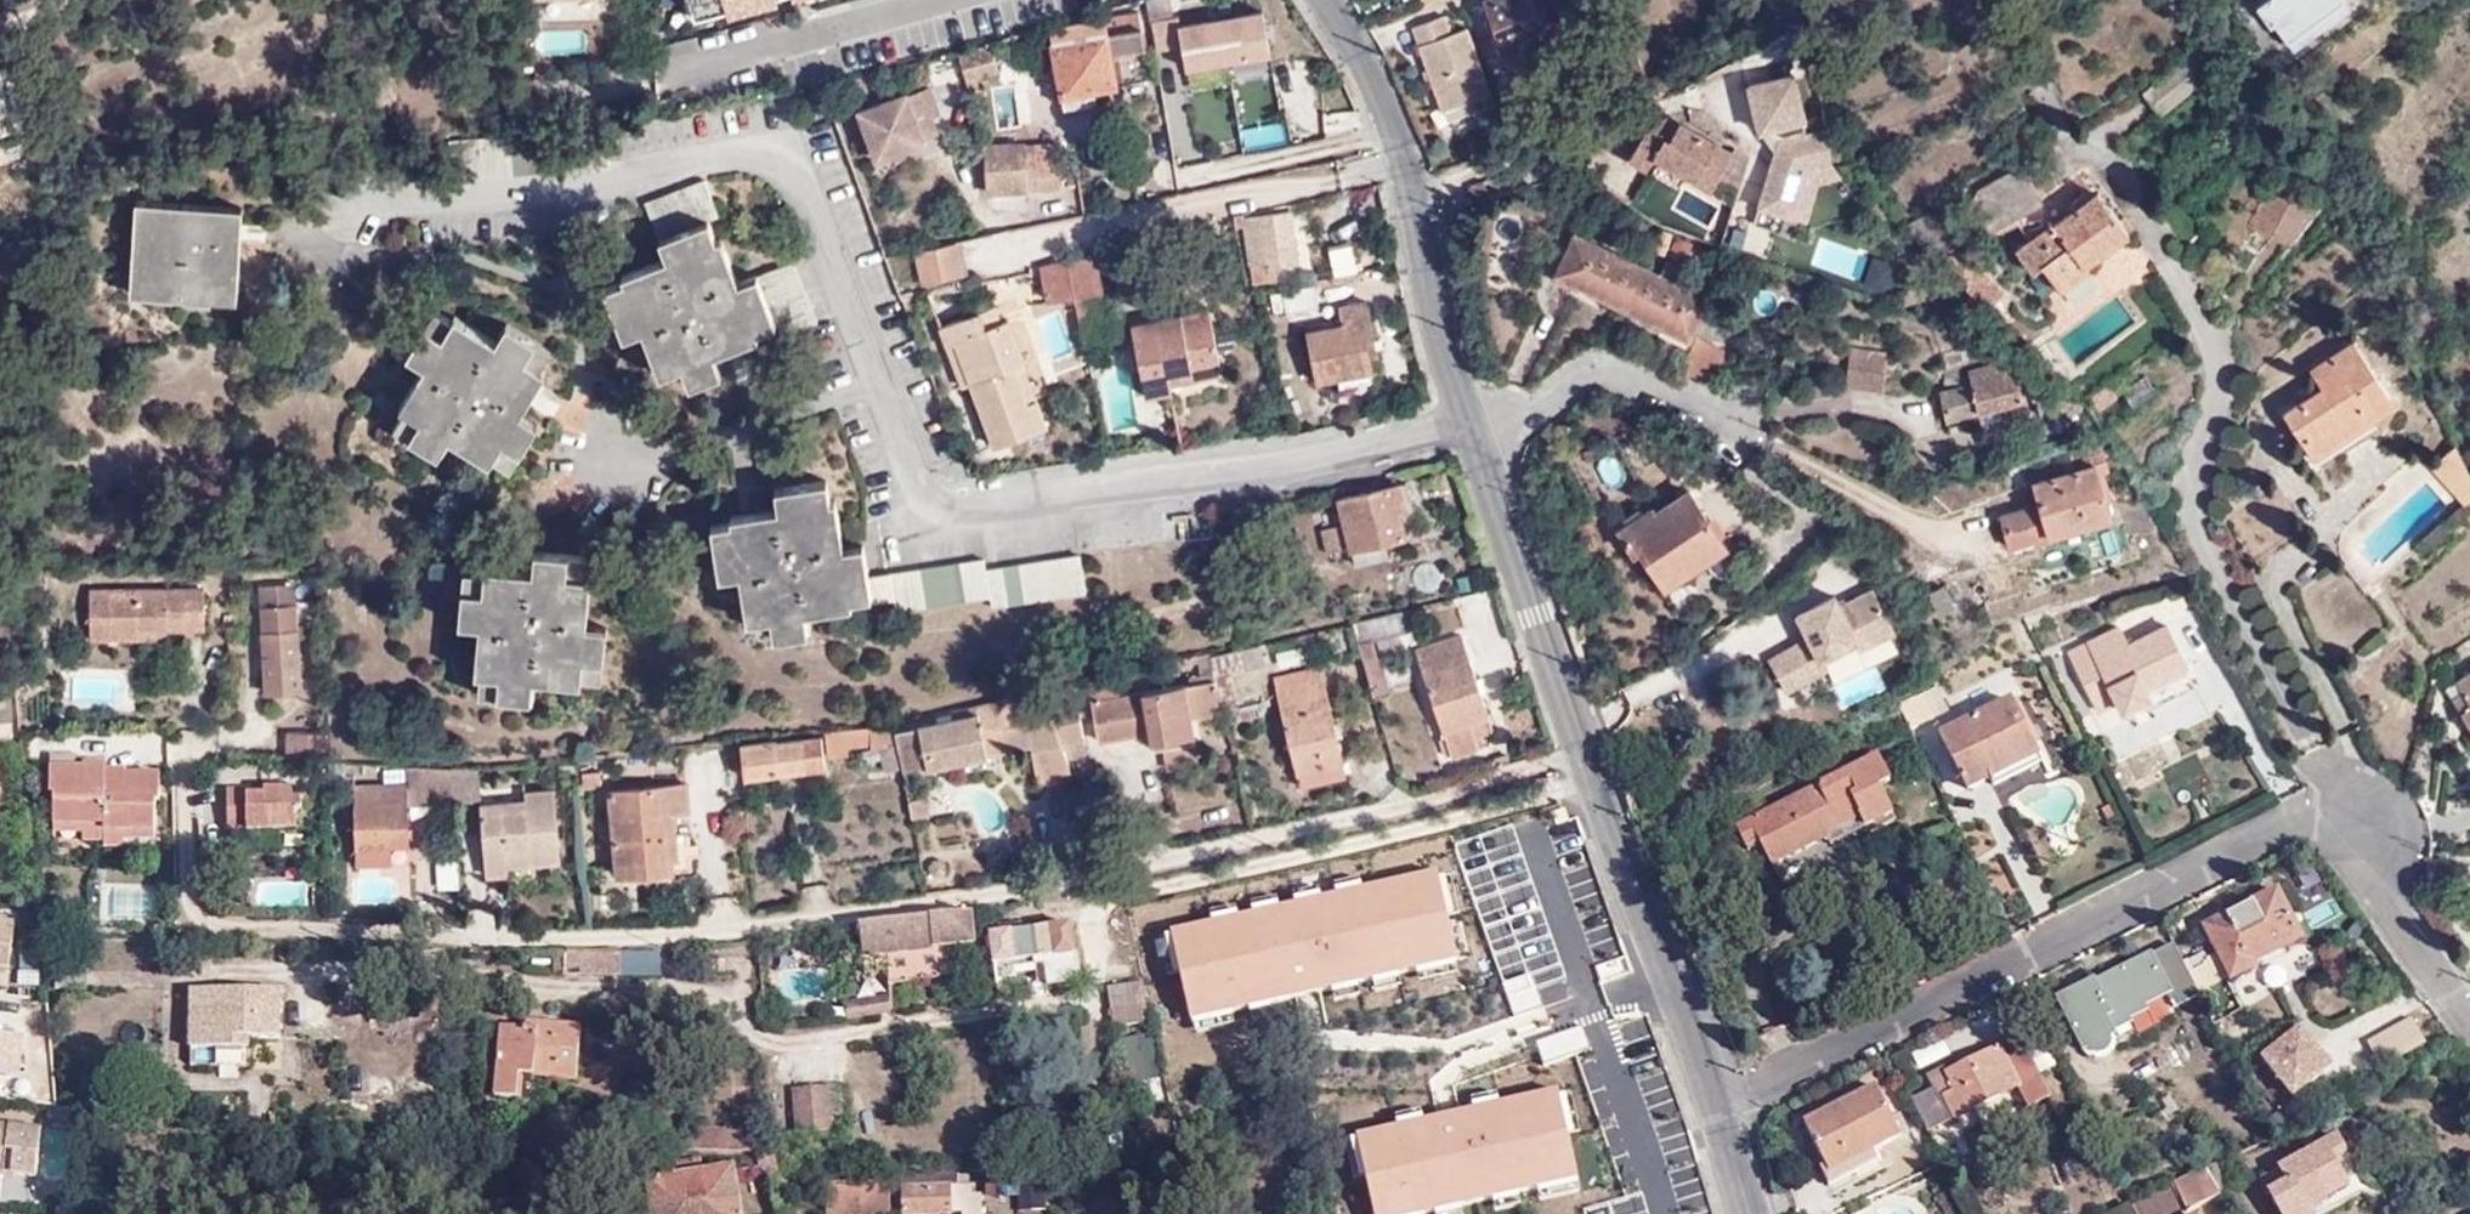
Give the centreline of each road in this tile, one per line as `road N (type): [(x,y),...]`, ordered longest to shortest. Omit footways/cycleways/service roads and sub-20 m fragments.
road 1 (residential): [(1715,1108),(1587,781),(1466,424),(1431,307),(1413,194),(1370,74),(1320,0)]
road 2 (residential): [(1715,1108),(2322,811),(2469,1022)]

